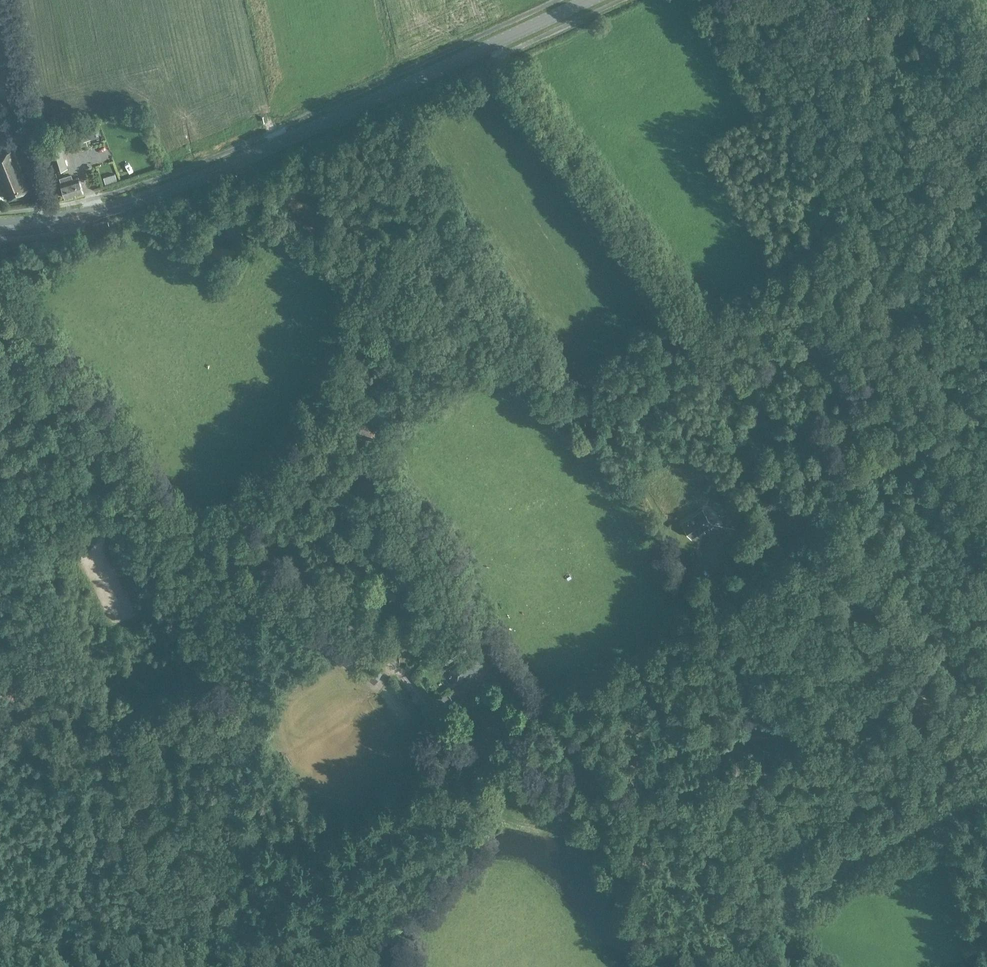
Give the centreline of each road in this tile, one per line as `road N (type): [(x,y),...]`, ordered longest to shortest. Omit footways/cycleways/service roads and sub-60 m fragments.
road 1 (unclassified): [(390,966),(414,890),(488,802),(492,785),(483,759),(383,653),(188,532),(126,484),(94,446),(0,287)]
road 2 (secondary): [(0,225),(90,211),(165,189),(587,0)]
road 3 (track): [(707,331),(761,402),(814,433),(836,503),(986,703)]
road 4 (track): [(540,701),(642,654),(664,634),(696,565),(737,530),(831,492)]
road 5 (track): [(496,42),(707,331)]
road 6 (unclassified): [(721,966),(845,860),(986,782)]
road 7 (track): [(126,616),(93,561),(121,487)]

